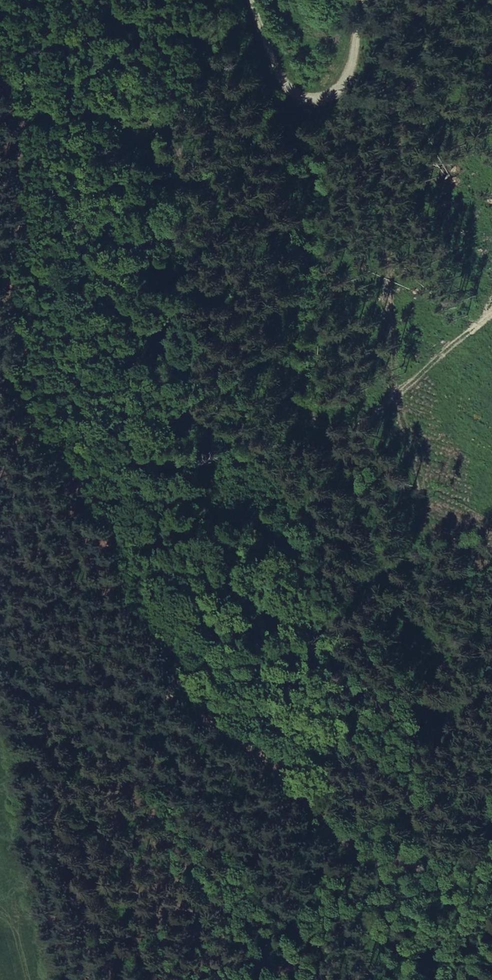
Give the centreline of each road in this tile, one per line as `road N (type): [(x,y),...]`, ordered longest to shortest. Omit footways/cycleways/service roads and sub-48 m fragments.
road 1 (track): [(491,298),(422,375),(357,391),(295,369),(218,215),(145,0)]
road 2 (track): [(351,0),(332,84),(294,93),(250,46),(229,0)]
road 3 (track): [(491,868),(420,861),(400,843),(409,826),(464,797),(491,764)]

